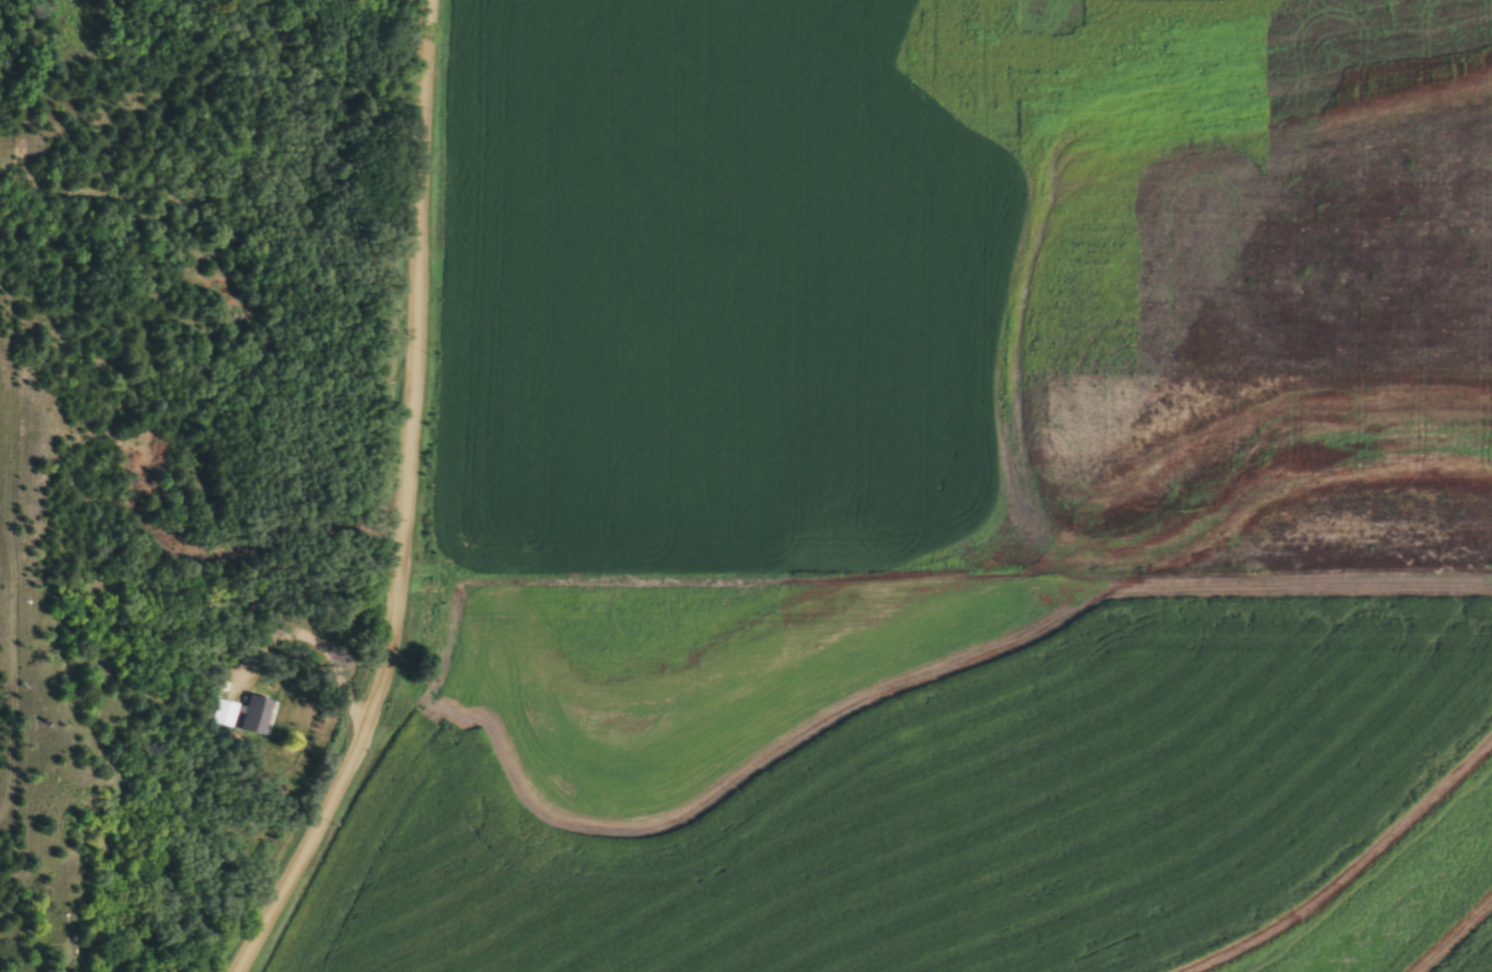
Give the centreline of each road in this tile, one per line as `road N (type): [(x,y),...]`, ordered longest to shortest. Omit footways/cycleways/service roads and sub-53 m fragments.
road 1 (tertiary): [(231,971),(343,764),(397,605),(414,436),(431,0)]

